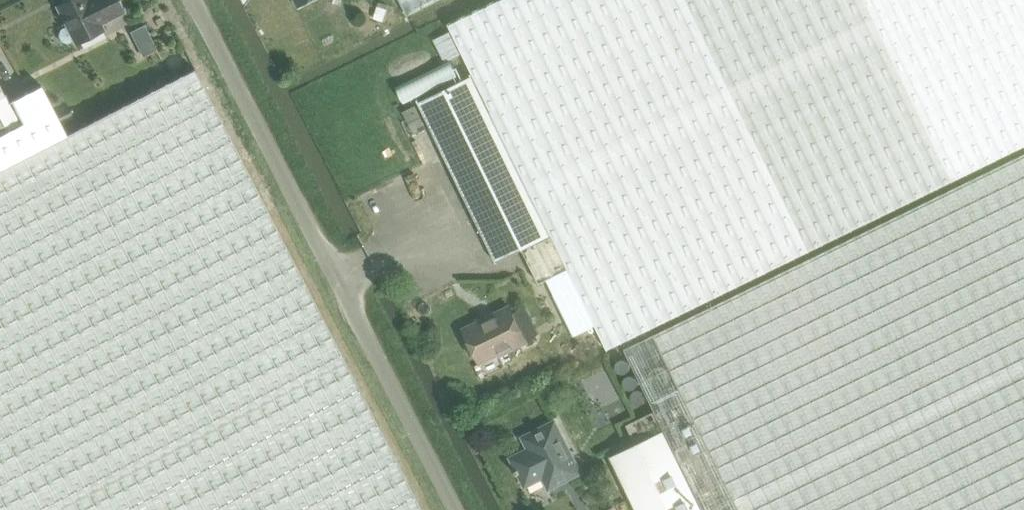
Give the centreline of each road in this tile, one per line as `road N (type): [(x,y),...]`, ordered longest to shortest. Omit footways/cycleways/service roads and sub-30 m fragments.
road 1 (unclassified): [(452,509),(189,0)]

